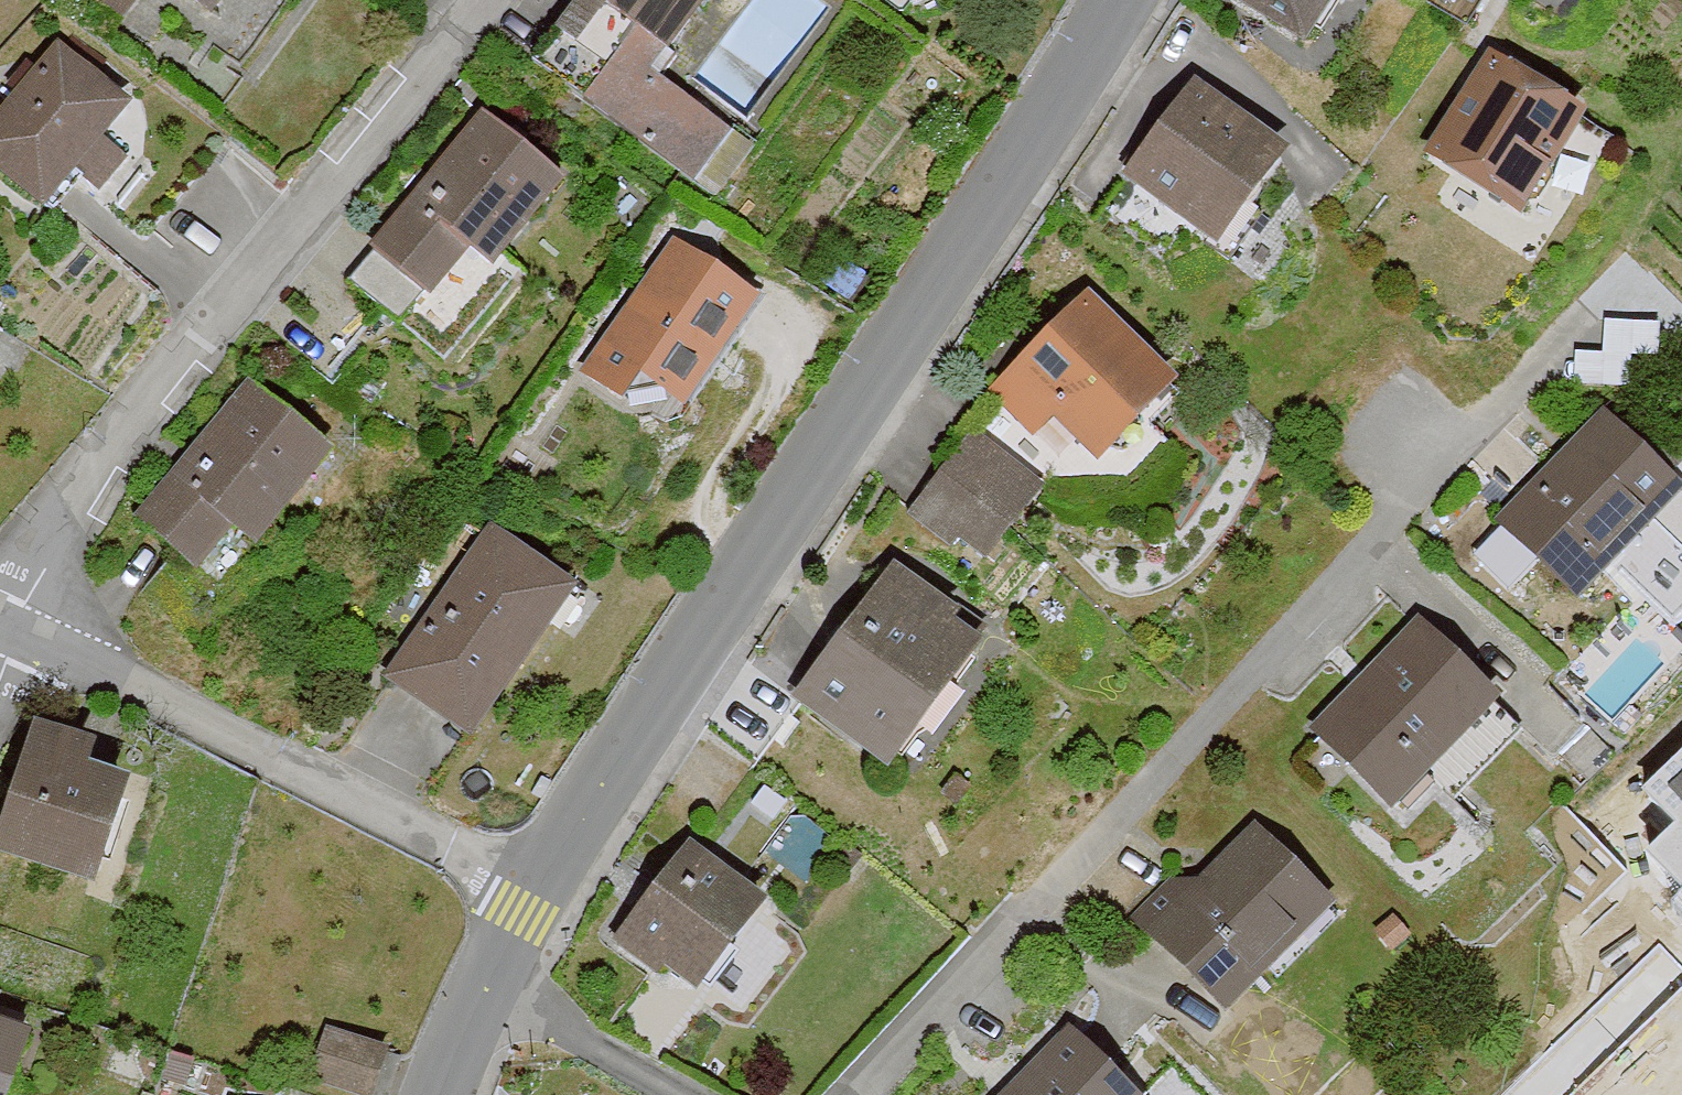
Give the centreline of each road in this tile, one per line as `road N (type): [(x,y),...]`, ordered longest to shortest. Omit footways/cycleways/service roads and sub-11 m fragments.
road 1 (motorway): [(0,1080),(1681,254)]
road 2 (motorway): [(1383,0),(0,667)]
road 3 (residential): [(1121,0),(945,288),(536,884)]
road 4 (residential): [(881,1094),(1509,408)]
road 5 (residential): [(460,0),(67,524),(11,626)]
road 6 (residential): [(11,626),(536,884)]
road 7 (residential): [(487,976),(694,1094)]
road 8 (residential): [(487,976),(435,1094)]

